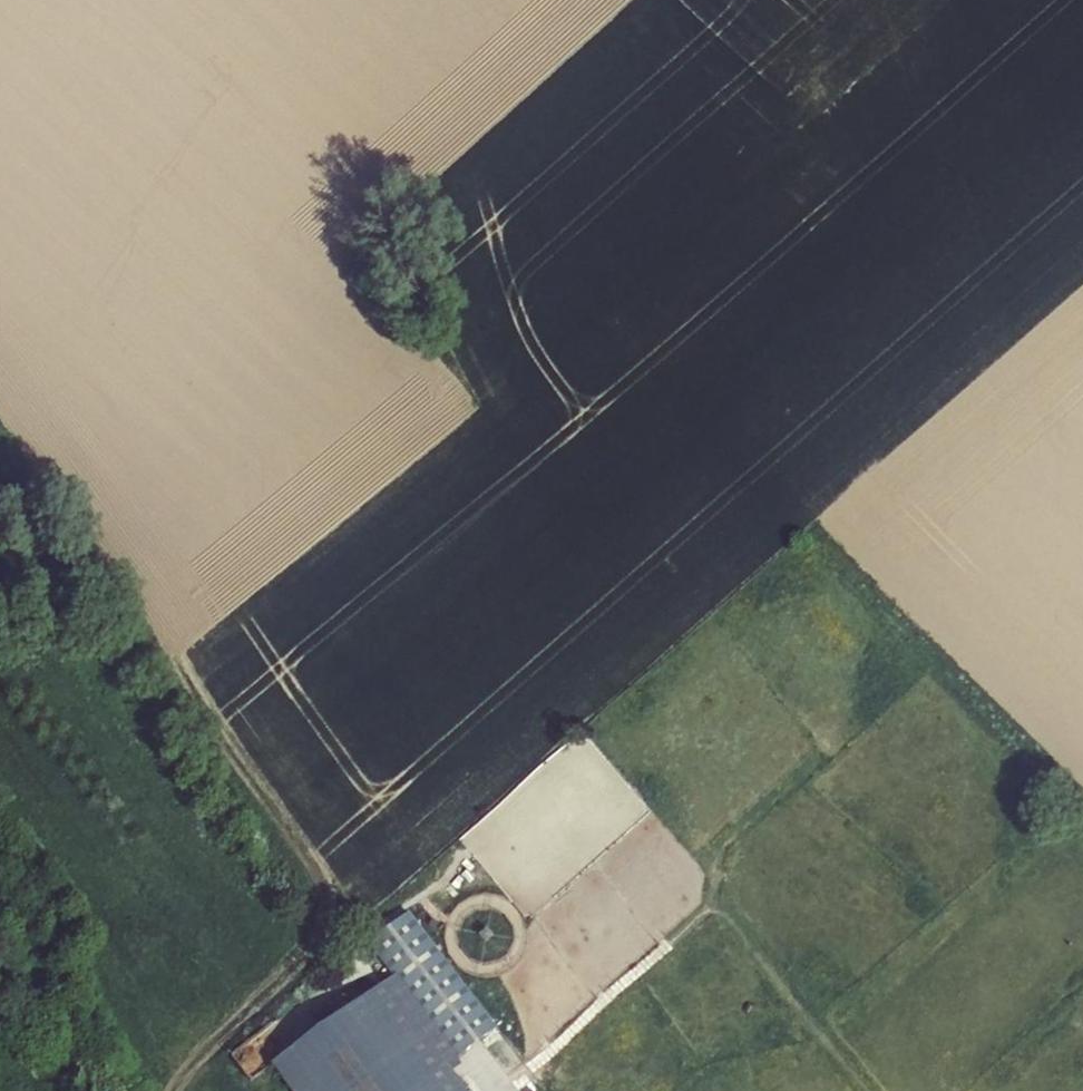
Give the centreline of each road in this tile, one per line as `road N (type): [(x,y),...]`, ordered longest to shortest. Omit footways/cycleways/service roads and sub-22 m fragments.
road 1 (track): [(0,451),(321,878),(326,944),(293,996),(179,1090)]

